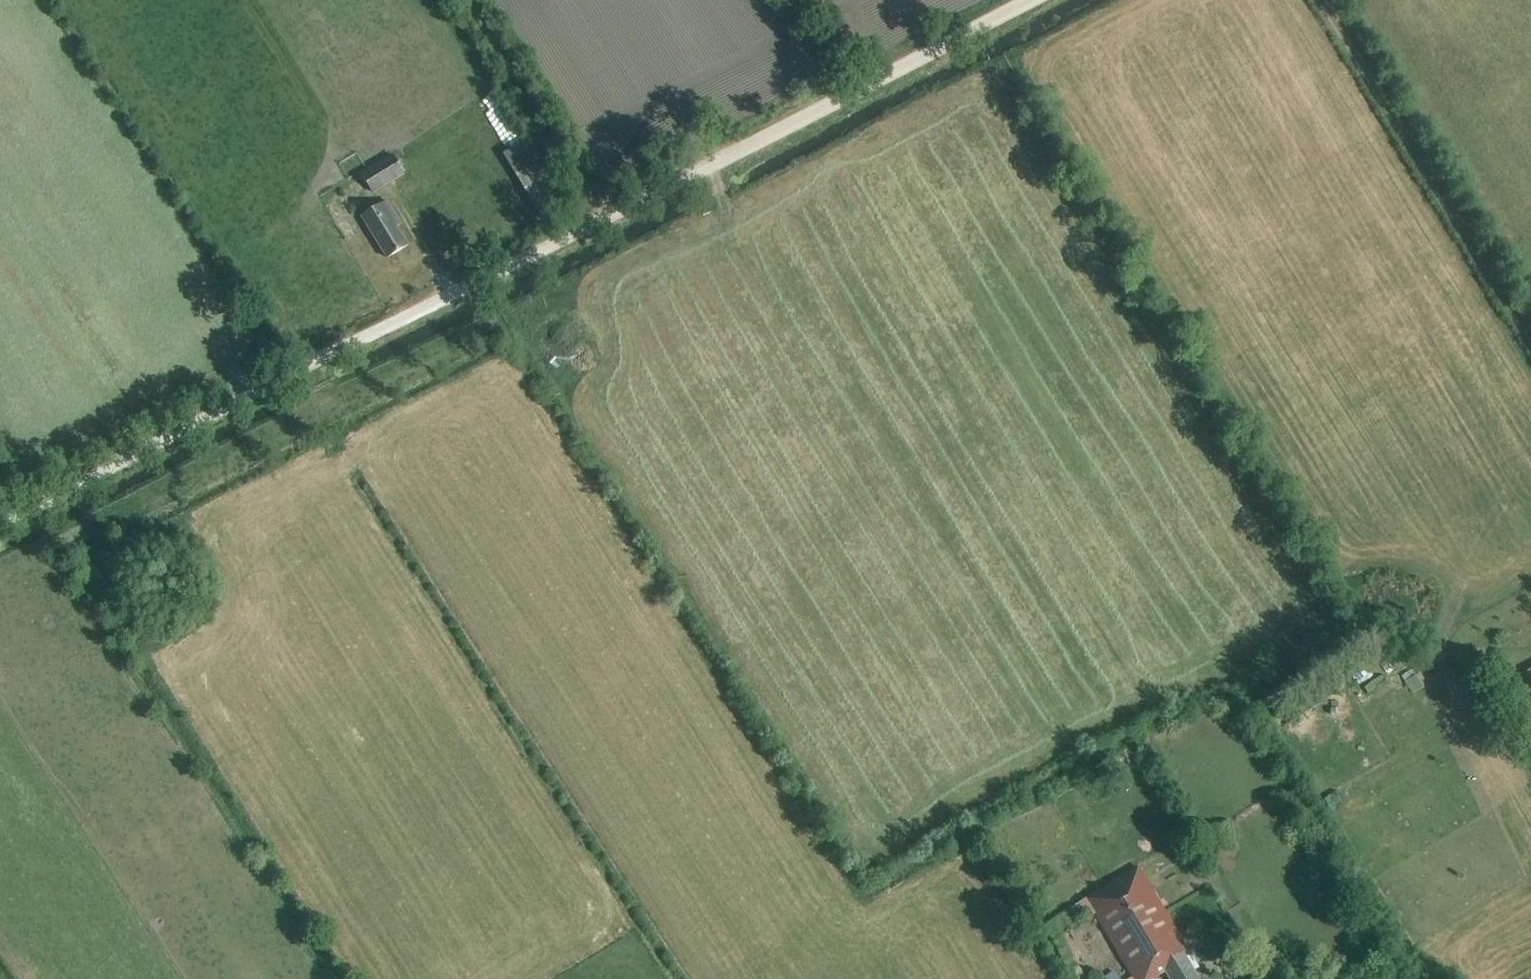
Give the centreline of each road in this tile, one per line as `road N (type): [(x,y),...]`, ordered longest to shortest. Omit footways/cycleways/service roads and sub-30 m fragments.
road 1 (track): [(0,524),(1032,0)]
road 2 (track): [(1345,0),(1530,320)]

